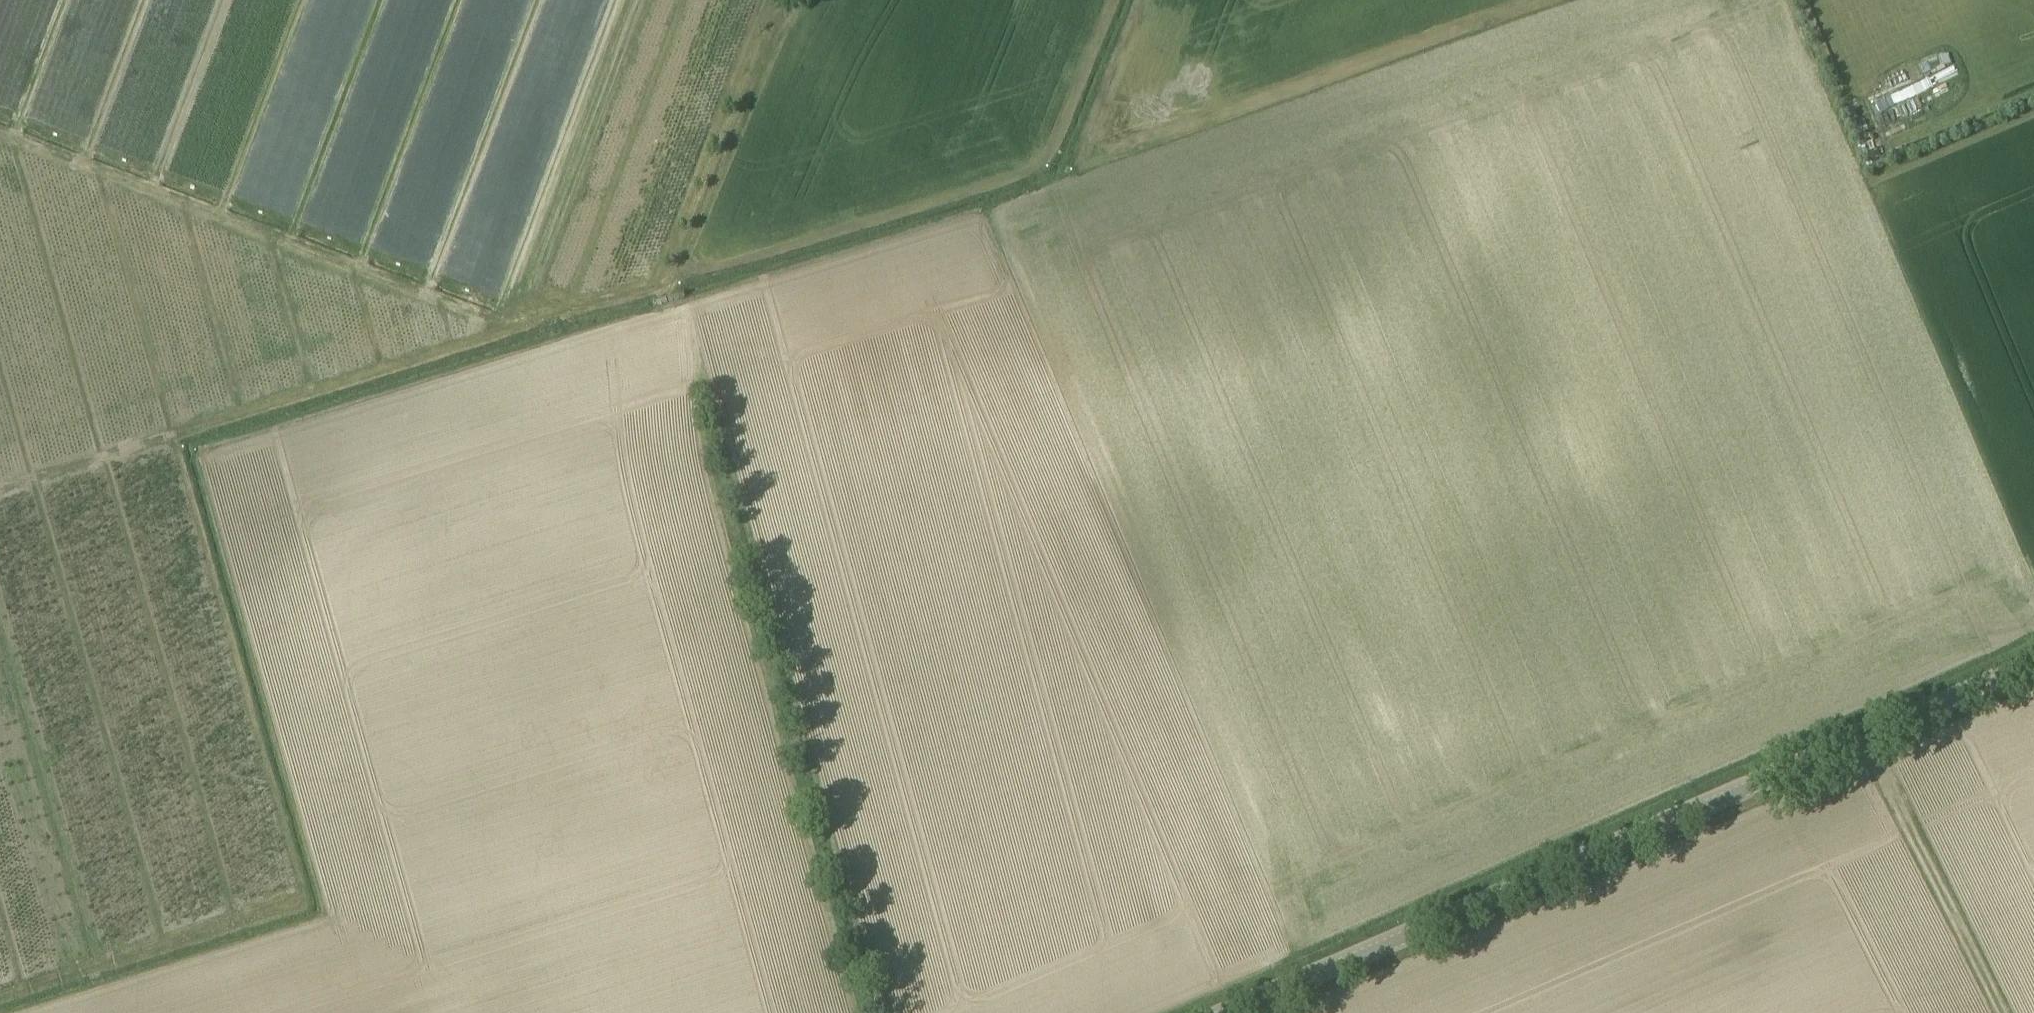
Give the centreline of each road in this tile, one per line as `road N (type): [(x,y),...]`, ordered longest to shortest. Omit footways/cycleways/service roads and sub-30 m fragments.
road 1 (tertiary): [(1227,1012),(2033,659)]
road 2 (track): [(1862,735),(1997,1012)]

